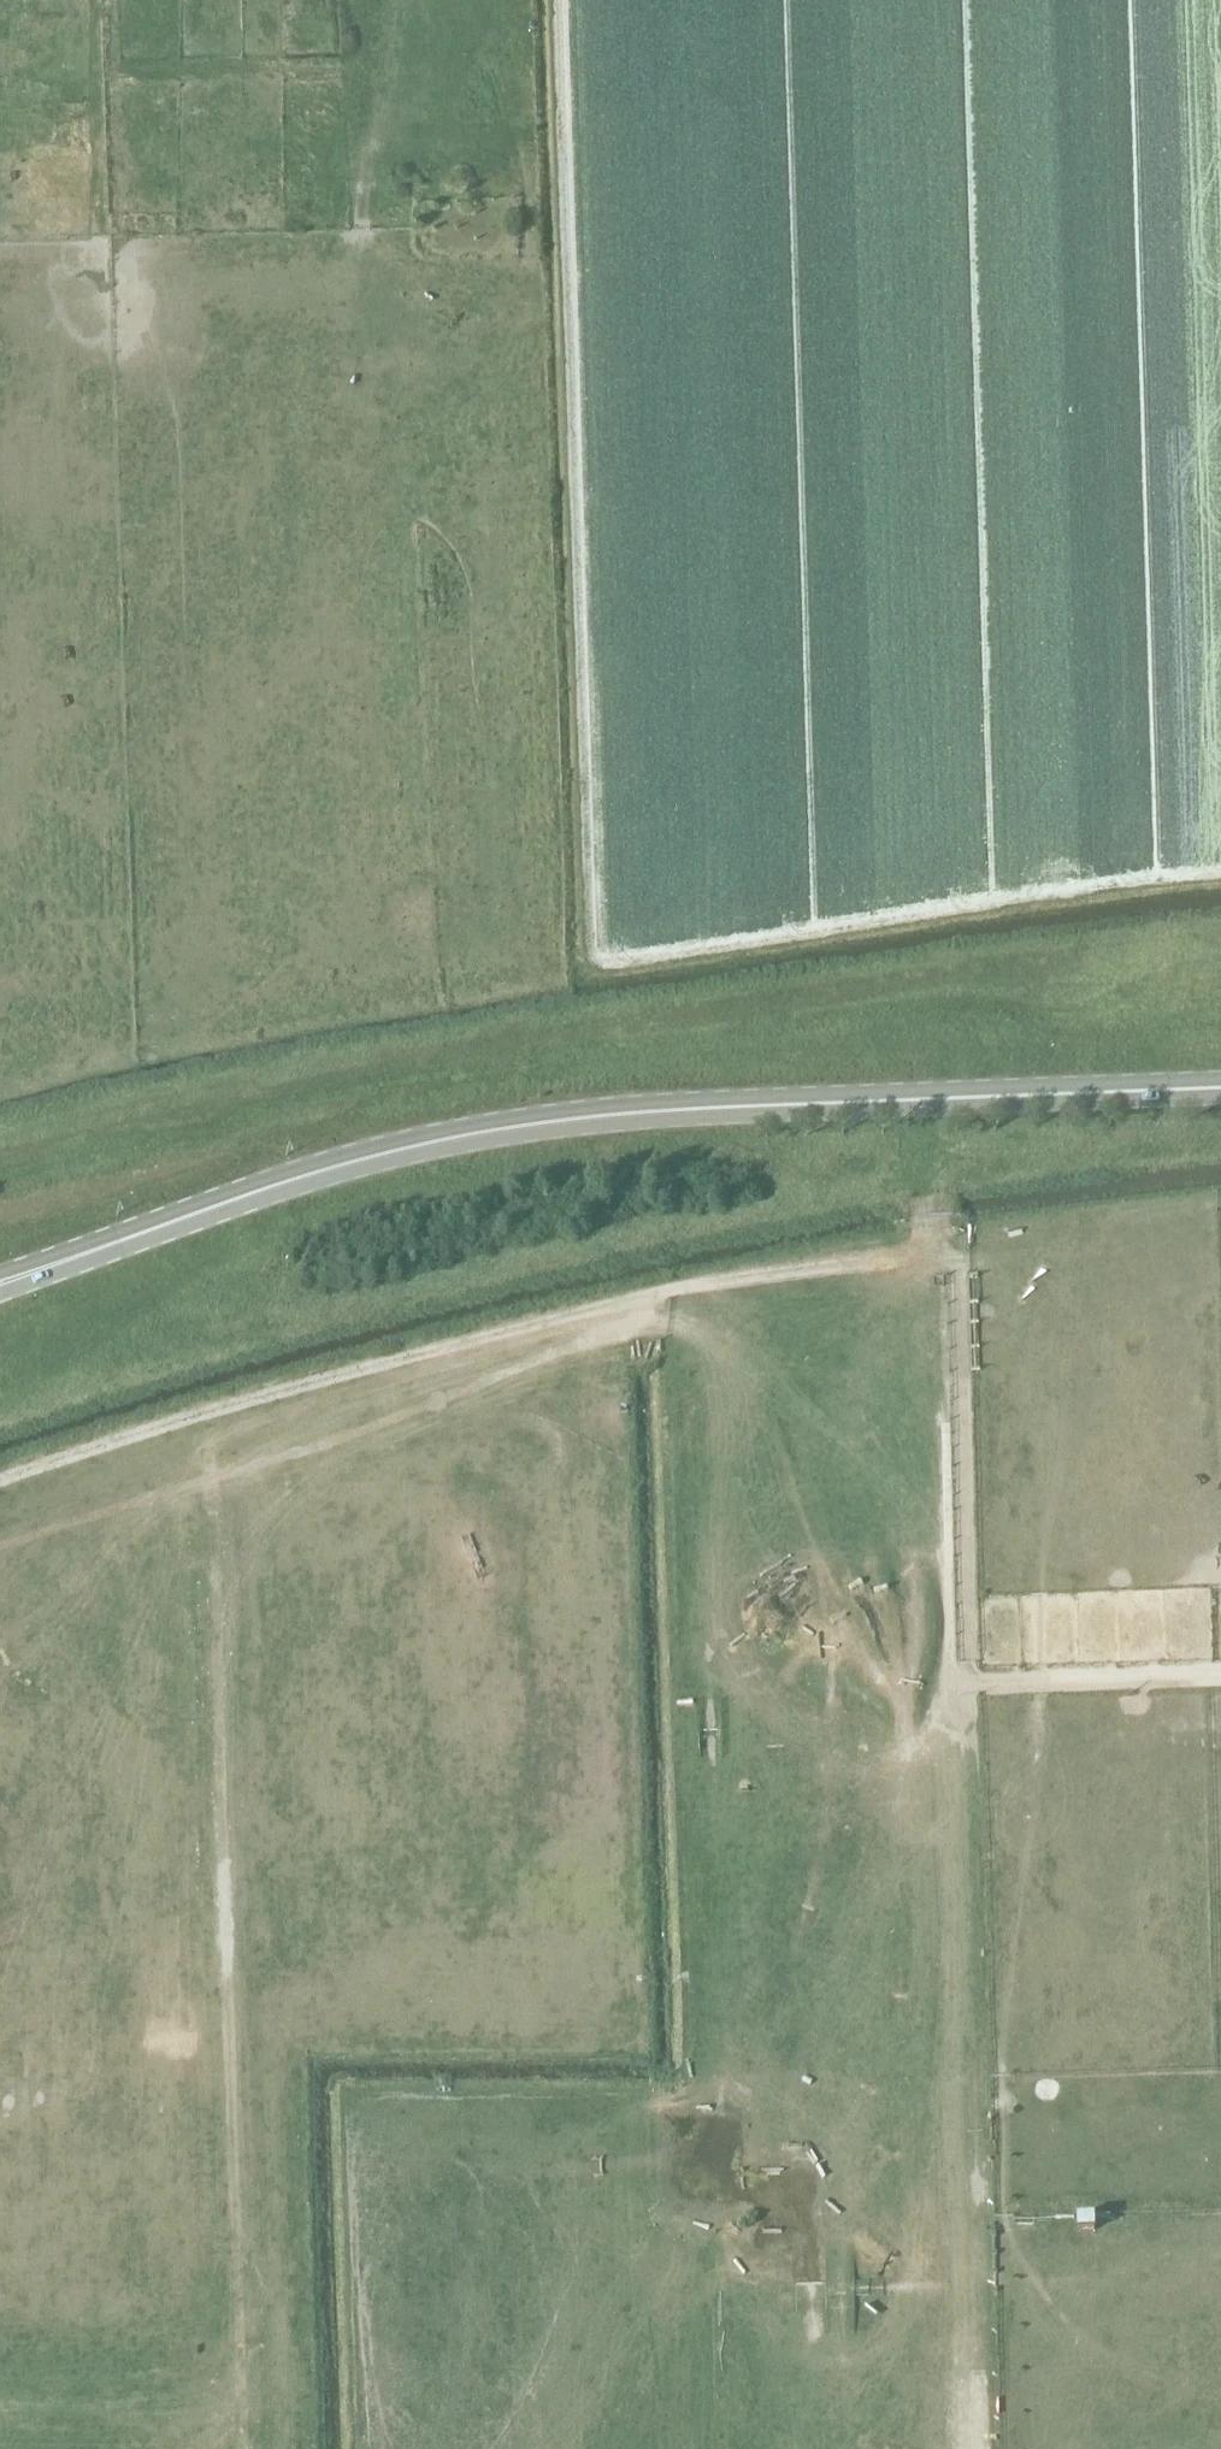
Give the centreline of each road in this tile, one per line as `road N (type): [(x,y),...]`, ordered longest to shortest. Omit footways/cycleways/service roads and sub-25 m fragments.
road 1 (secondary): [(47,1268),(299,1178),(512,1128),(649,1112),(1220,1090)]
road 2 (track): [(1220,1675),(994,1683)]

